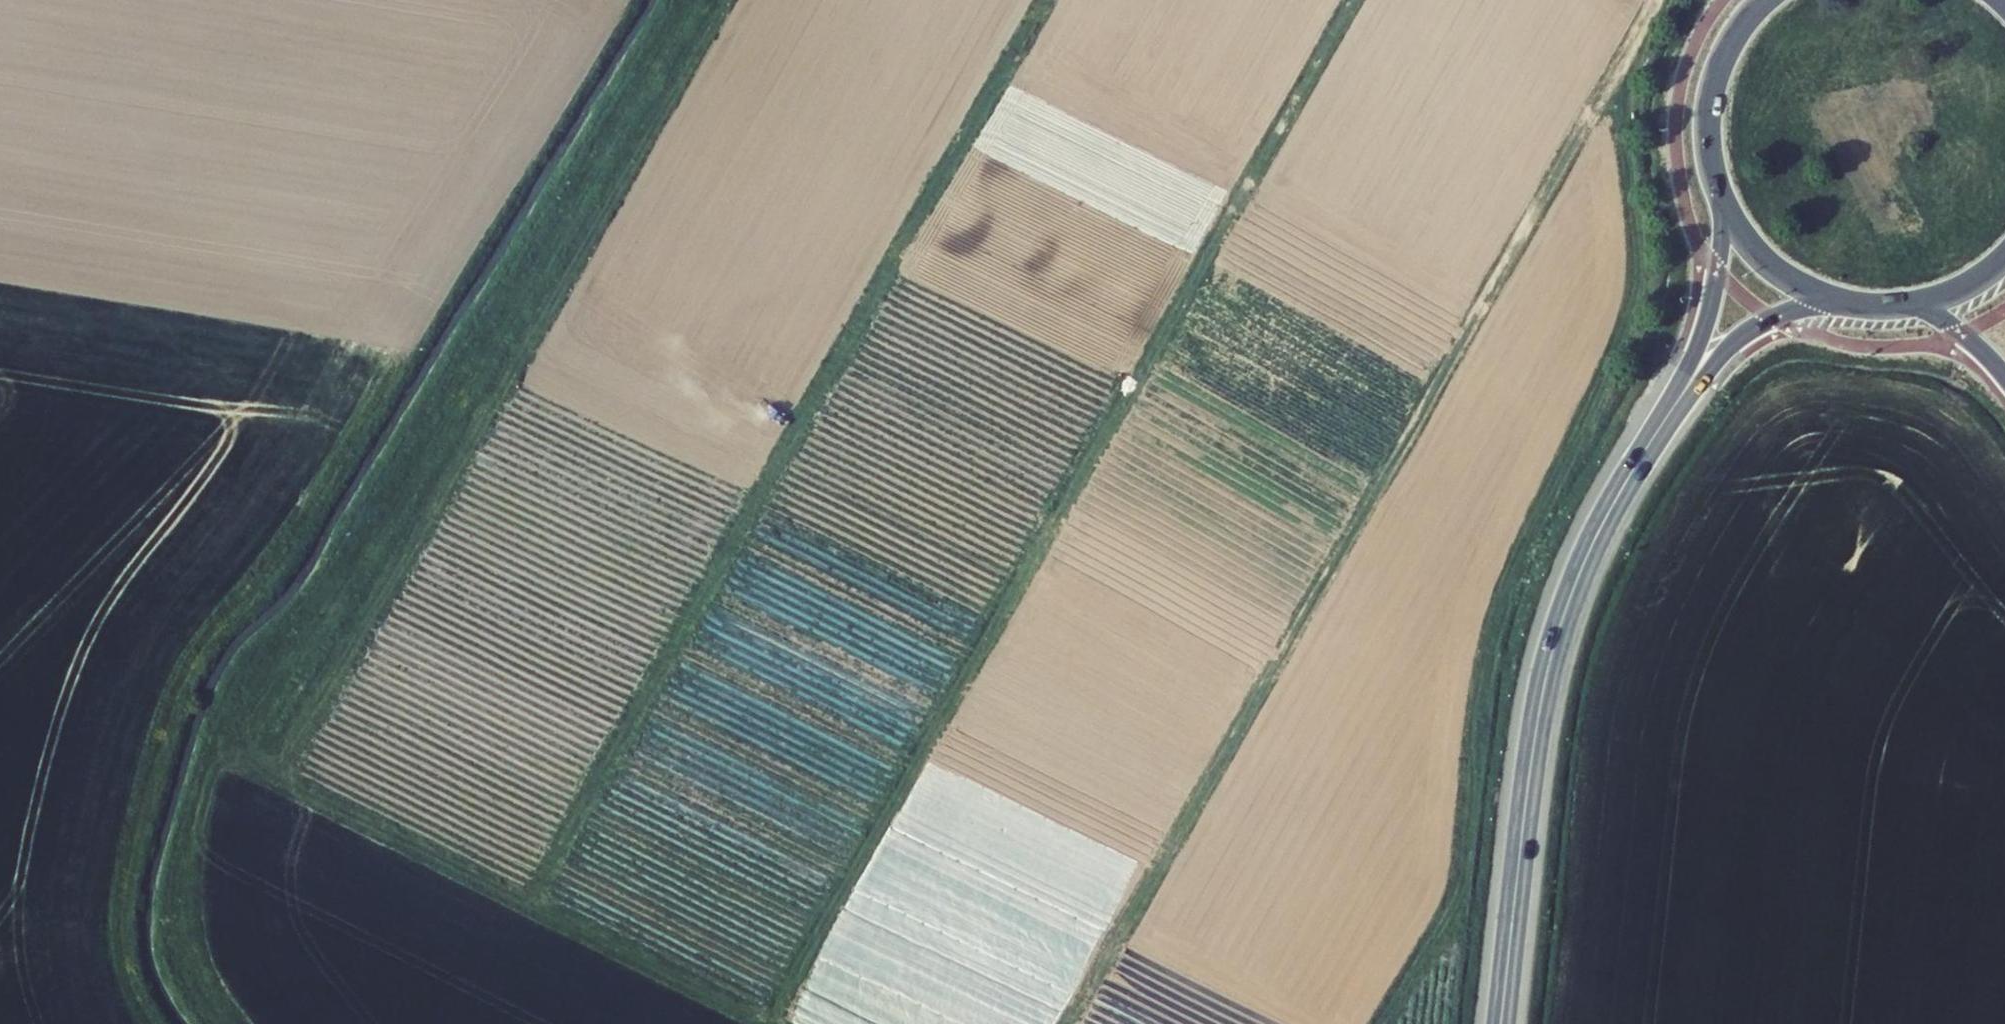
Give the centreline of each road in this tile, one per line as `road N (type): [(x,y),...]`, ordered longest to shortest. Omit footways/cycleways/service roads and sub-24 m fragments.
road 1 (primary): [(1501,1023),(1529,779),(1556,636),(1595,538),(1677,402)]
road 2 (primary): [(1738,0),(1699,63),(1686,122),(1692,182),(1716,238)]
road 3 (primary): [(1716,238),(1709,321),(1677,402)]
road 4 (primary): [(1677,402),(1746,341),(1814,318)]
road 5 (primary): [(1716,238),(1753,281),(1814,318)]

